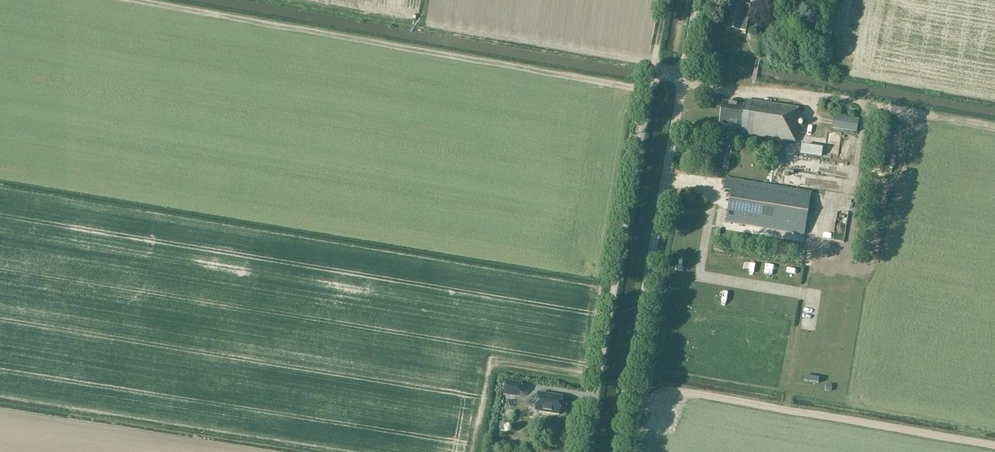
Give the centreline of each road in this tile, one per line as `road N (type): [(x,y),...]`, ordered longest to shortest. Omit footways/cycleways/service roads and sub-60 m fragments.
road 1 (unclassified): [(652,74),(584,451)]
road 2 (unclassified): [(616,451),(684,80)]
road 3 (unclassified): [(994,126),(684,80)]

